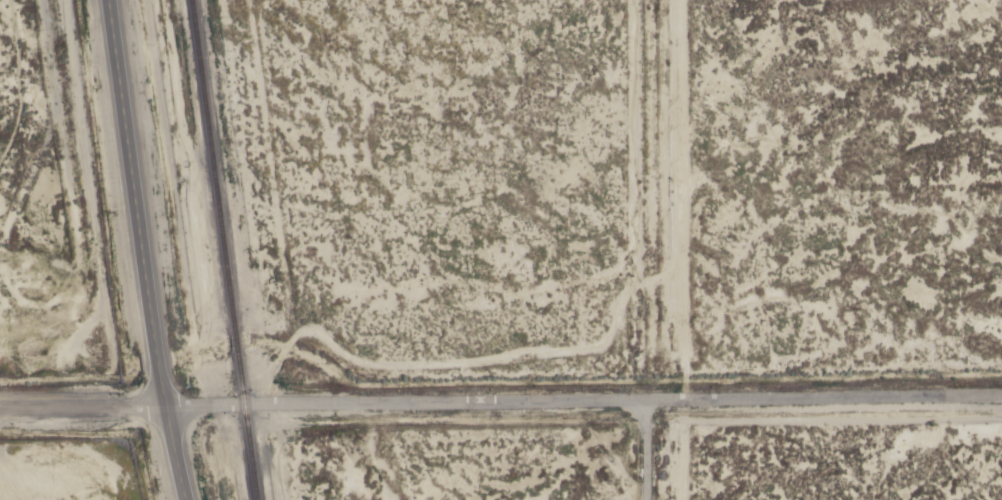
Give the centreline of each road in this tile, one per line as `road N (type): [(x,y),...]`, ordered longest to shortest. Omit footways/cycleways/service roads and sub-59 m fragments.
road 1 (residential): [(0,410),(1001,389)]
road 2 (secondary): [(183,499),(163,408),(109,0)]
road 3 (residential): [(661,393),(659,0)]

